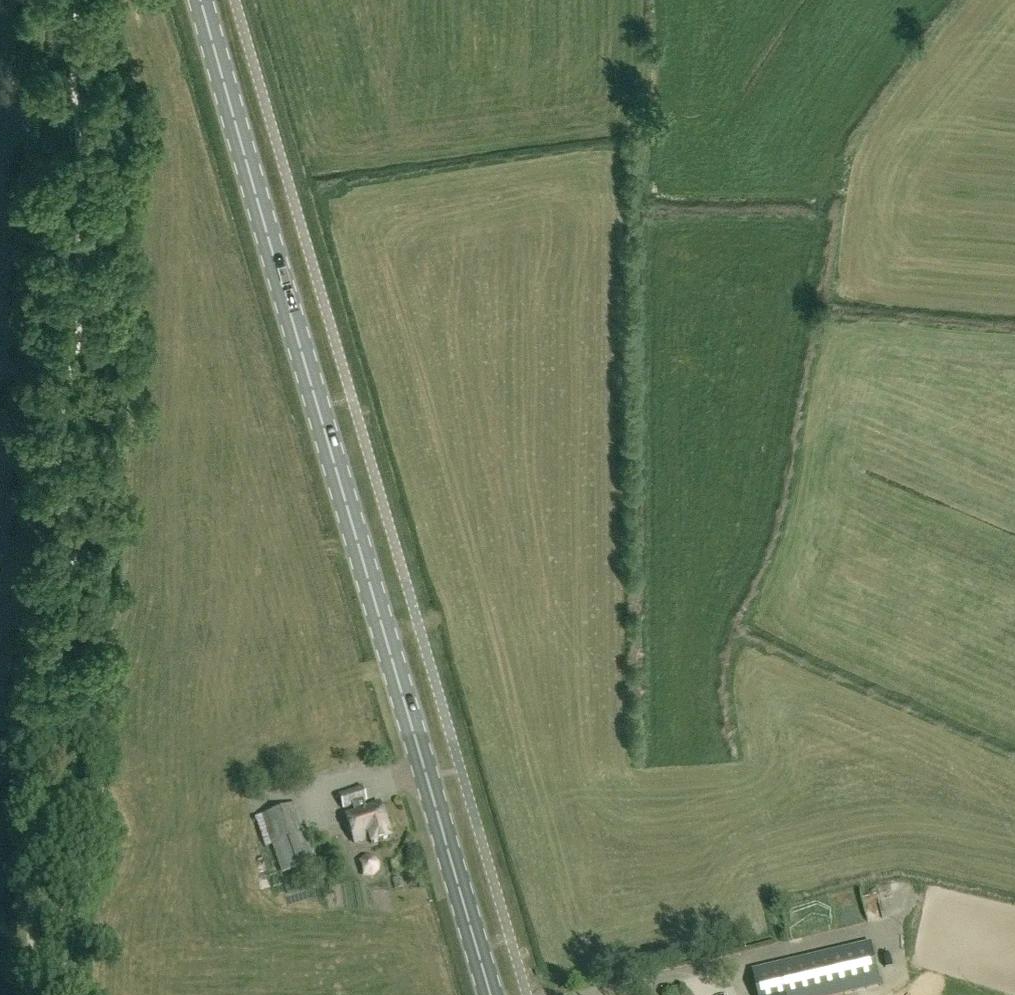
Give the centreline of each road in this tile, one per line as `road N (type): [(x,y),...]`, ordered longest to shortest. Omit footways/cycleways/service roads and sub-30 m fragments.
road 1 (primary): [(491,994),(202,0)]

